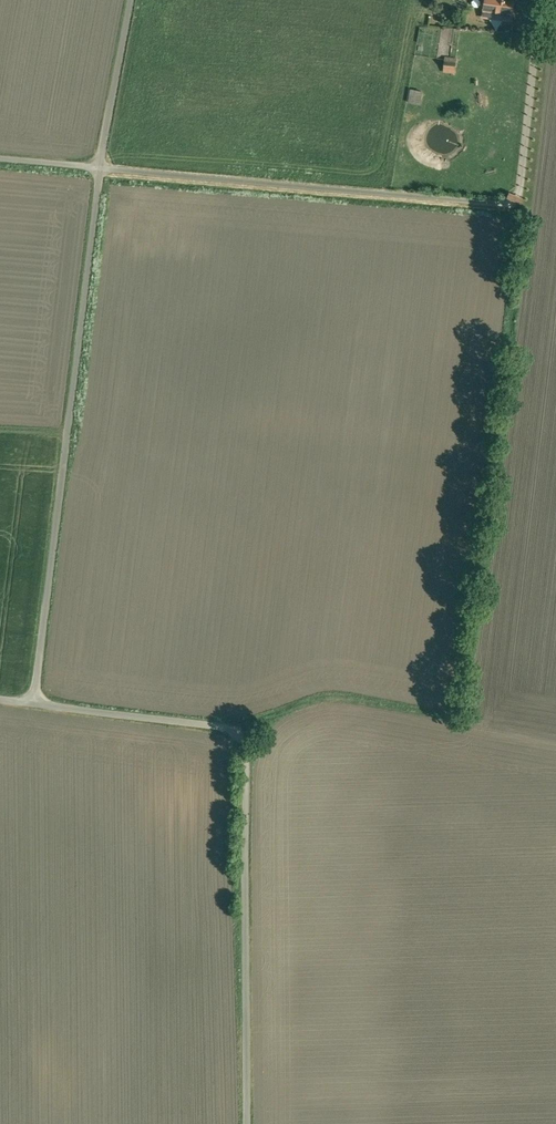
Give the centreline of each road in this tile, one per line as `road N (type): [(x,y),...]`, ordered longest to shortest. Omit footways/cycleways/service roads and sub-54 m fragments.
road 1 (residential): [(33,703),(241,737),(246,1123)]
road 2 (residential): [(100,167),(33,703)]
road 3 (residential): [(100,167),(512,205)]
road 4 (residential): [(132,0),(100,167)]

